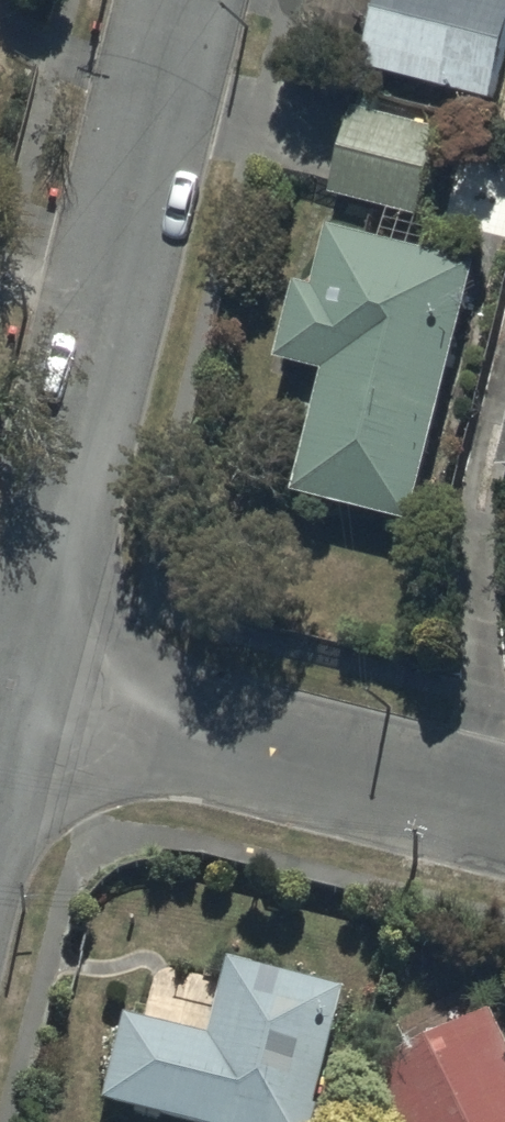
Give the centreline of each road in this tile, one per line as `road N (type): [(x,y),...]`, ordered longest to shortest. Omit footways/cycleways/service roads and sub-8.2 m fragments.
road 1 (residential): [(184,0),(10,707)]
road 2 (residential): [(504,819),(10,707)]

